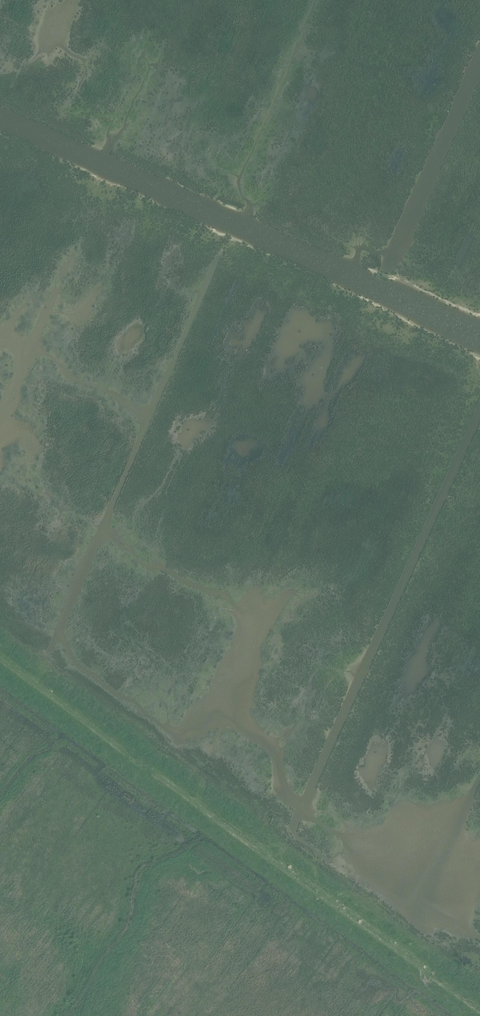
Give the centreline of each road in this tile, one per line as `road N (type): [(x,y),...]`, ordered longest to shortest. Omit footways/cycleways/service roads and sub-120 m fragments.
road 1 (track): [(0,660),(479,1012)]

